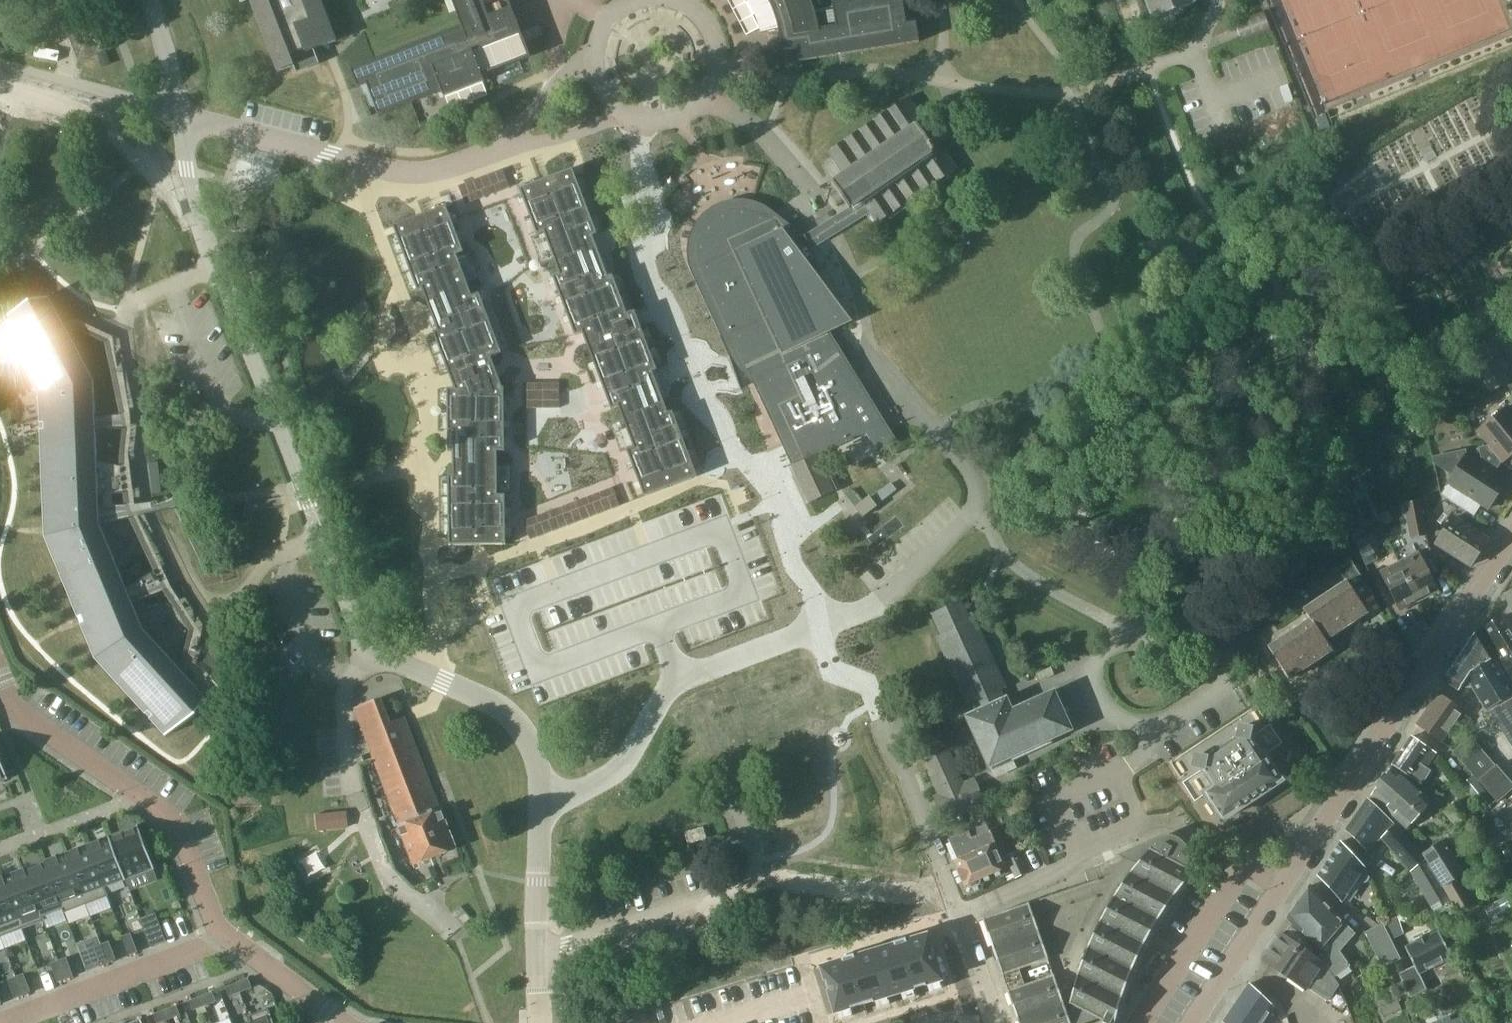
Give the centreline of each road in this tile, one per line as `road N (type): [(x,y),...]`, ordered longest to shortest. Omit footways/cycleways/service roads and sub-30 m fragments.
road 1 (residential): [(540,1022),(538,758),(502,706),(363,650),(199,220),(184,121),(151,0)]
road 2 (tertiary): [(1195,1022),(1511,538)]
road 3 (residential): [(229,934),(217,925),(180,826),(14,706),(0,669)]
road 4 (residential): [(998,1022),(904,765),(877,720)]
road 5 (residential): [(229,934),(3,1022)]
road 6 (residential): [(347,1022),(229,934)]

